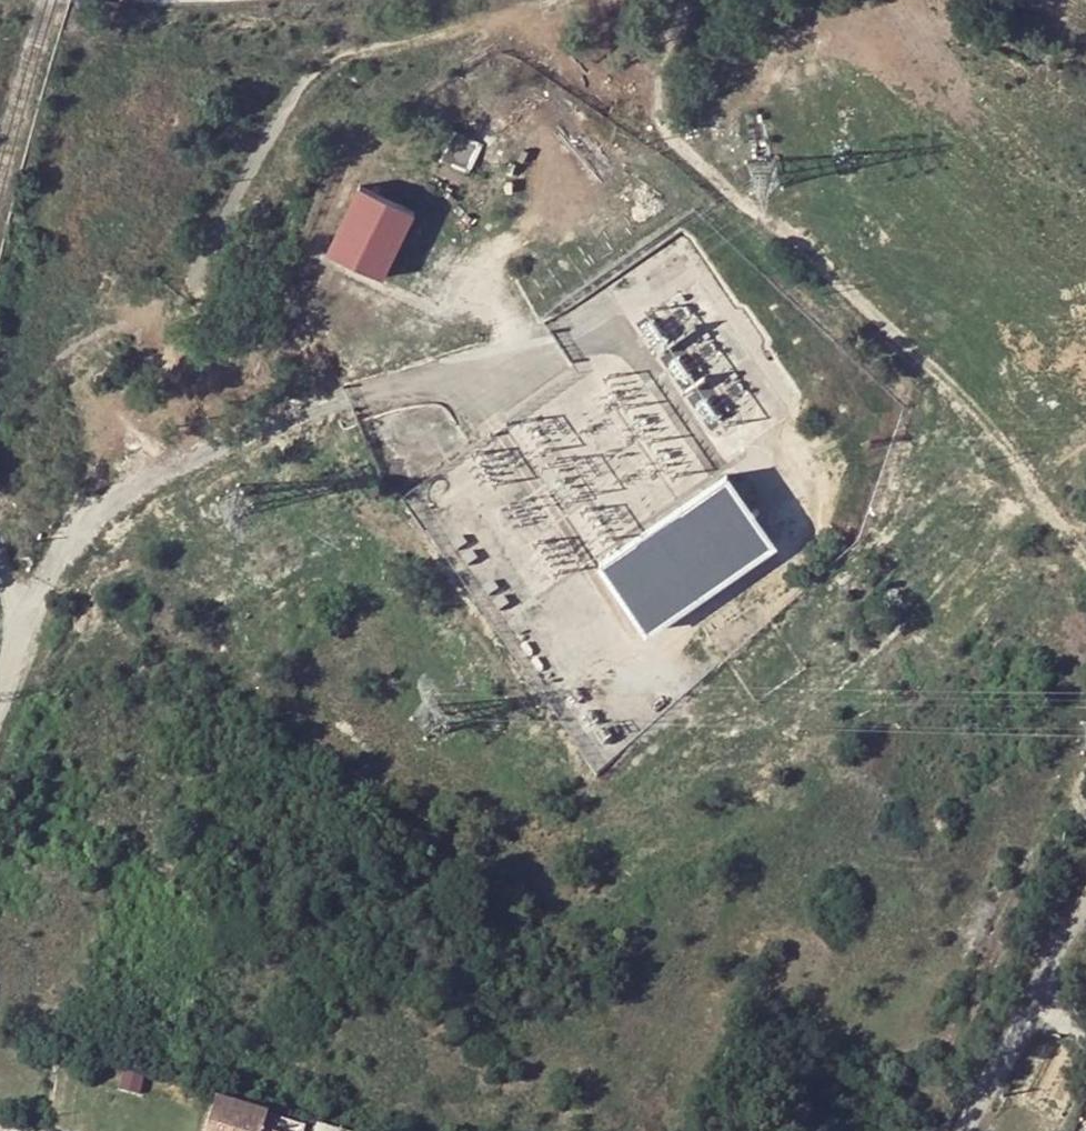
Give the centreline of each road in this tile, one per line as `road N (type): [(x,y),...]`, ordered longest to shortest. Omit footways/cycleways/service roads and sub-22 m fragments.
road 1 (unclassified): [(505,366),(320,409),(120,501),(76,536),(42,580),(0,689)]
road 2 (residential): [(970,1130),(1085,907)]

